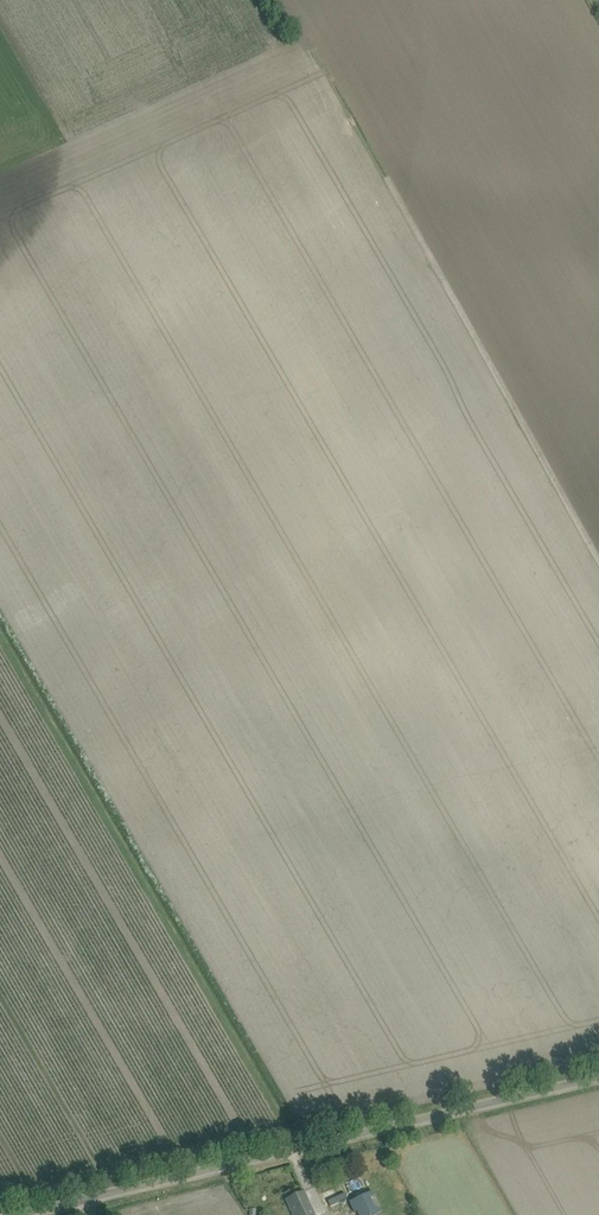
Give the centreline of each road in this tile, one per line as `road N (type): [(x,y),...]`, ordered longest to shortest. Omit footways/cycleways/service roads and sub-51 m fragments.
road 1 (unclassified): [(77,1201),(598,1076)]
road 2 (track): [(386,175),(598,556)]

